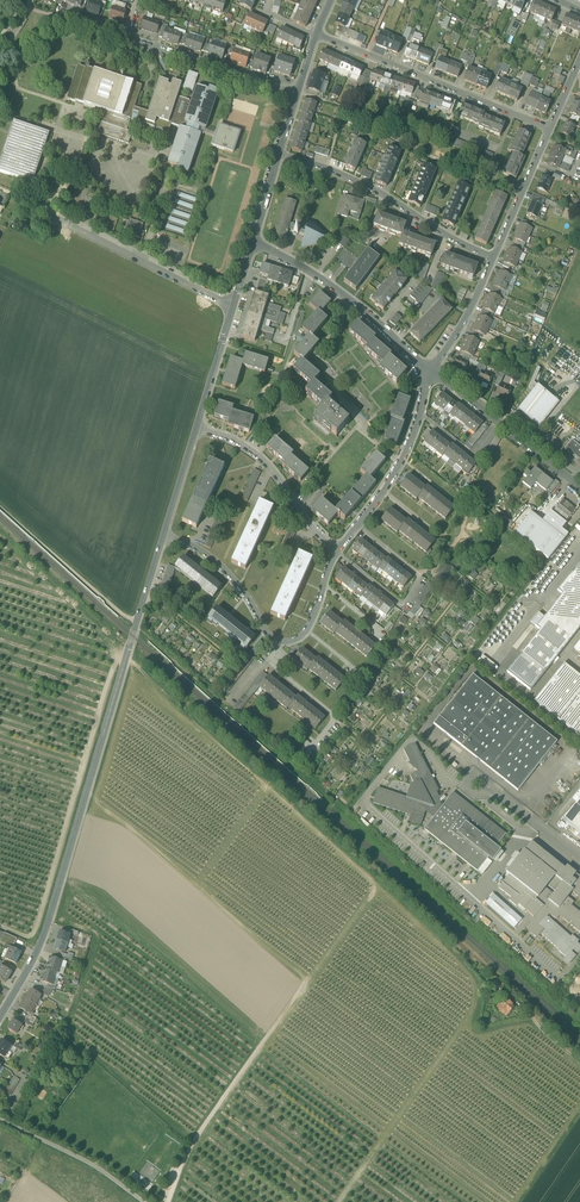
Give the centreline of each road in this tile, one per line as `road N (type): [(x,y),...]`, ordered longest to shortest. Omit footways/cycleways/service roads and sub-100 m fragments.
road 1 (track): [(372,898),(190,1145),(169,1201)]
road 2 (unclassified): [(62,875),(164,535)]
road 3 (residential): [(550,128),(316,34)]
road 4 (residential): [(279,154),(387,197),(494,259)]
road 5 (track): [(305,980),(133,829)]
road 6 (residential): [(234,306),(41,210)]
road 7 (residential): [(337,552),(262,457),(198,424)]
road 8 (residential): [(337,552),(405,601),(418,573),(357,525)]
road 9 (track): [(136,626),(0,508)]
road 10 (residential): [(297,93),(126,37)]
road 11 (residential): [(278,642),(267,660),(339,720),(304,764)]
road 12 (unclassified): [(143,1201),(95,1167),(0,1120)]
road 13 (residential): [(164,535),(237,581),(278,642)]
road 14 (residential): [(0,1018),(43,941),(62,875)]
road 15 (unclassified): [(362,431),(322,361),(342,296)]
road 16 (residential): [(550,128),(494,259)]
road 17 (residential): [(357,525),(400,461),(419,413)]
road 18 (residential): [(494,259),(432,371)]
road 19 (unclassified): [(198,424),(234,306)]
road 20 (unclassified): [(579,856),(482,780)]

